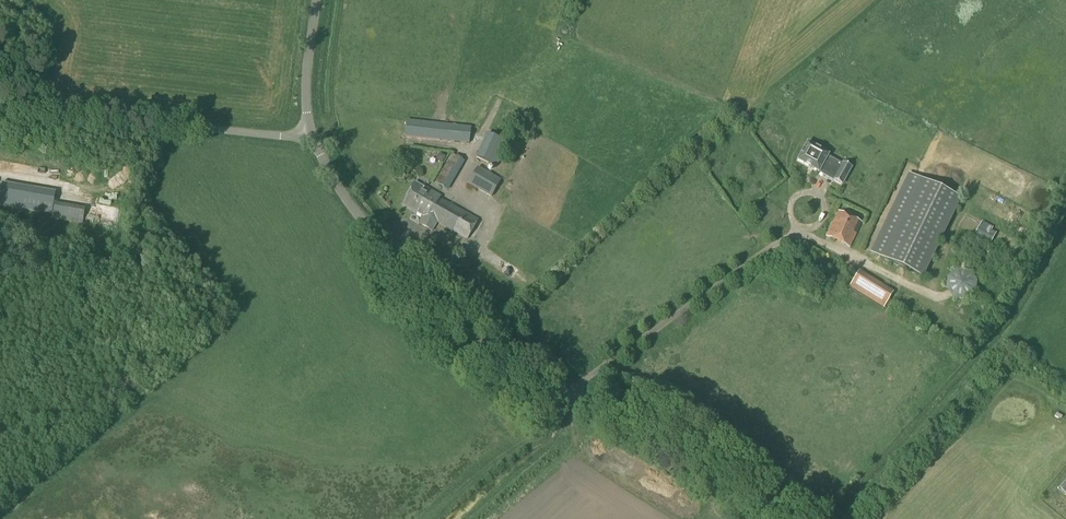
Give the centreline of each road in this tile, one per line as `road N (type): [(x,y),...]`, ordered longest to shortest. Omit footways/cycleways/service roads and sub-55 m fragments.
road 1 (unclassified): [(781,518),(691,442),(556,395),(504,365),(362,221),(311,137)]
road 2 (unclassified): [(311,137),(0,107)]
road 3 (unclassified): [(311,137),(304,95),(314,0)]

